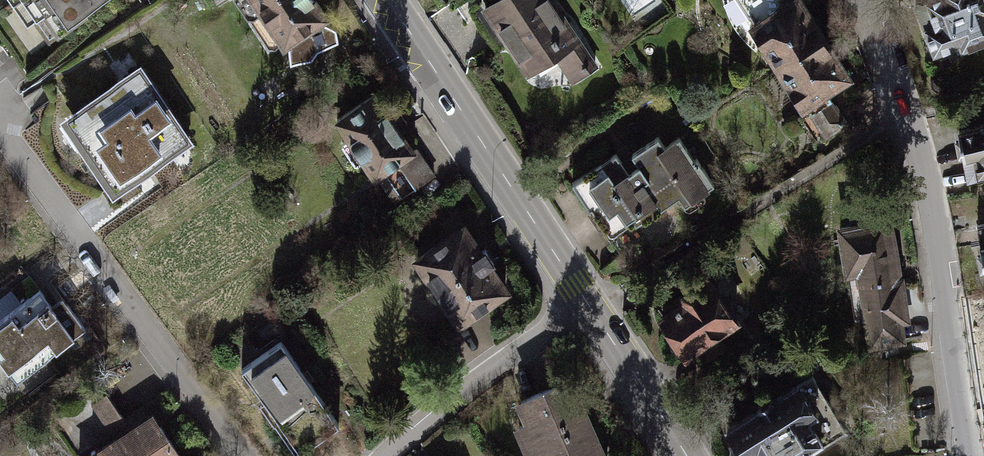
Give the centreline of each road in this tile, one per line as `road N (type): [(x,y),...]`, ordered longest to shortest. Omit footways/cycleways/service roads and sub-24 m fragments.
road 1 (residential): [(867,0),(912,111),(937,206),(970,455)]
road 2 (residential): [(0,132),(245,455)]
road 3 (secondary): [(388,0),(594,301)]
road 4 (residential): [(395,455),(427,423),(594,301)]
road 5 (secondary): [(594,301),(683,455)]

